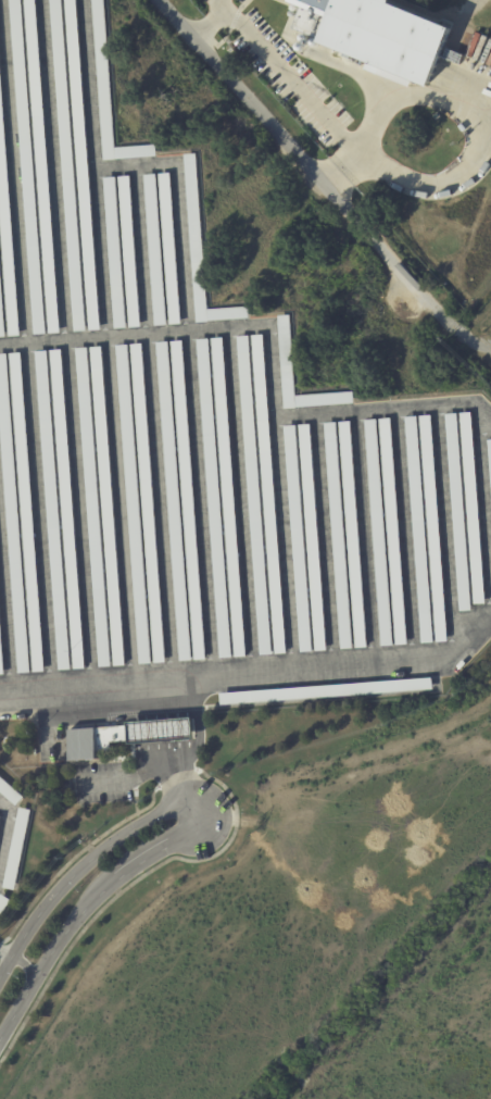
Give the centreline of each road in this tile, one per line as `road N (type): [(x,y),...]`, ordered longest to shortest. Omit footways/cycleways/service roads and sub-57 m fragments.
road 1 (residential): [(453,330),(160,0)]
road 2 (residential): [(0,1038),(93,901),(196,817)]
road 3 (residential): [(196,817),(156,815),(102,851),(38,914),(0,974)]

